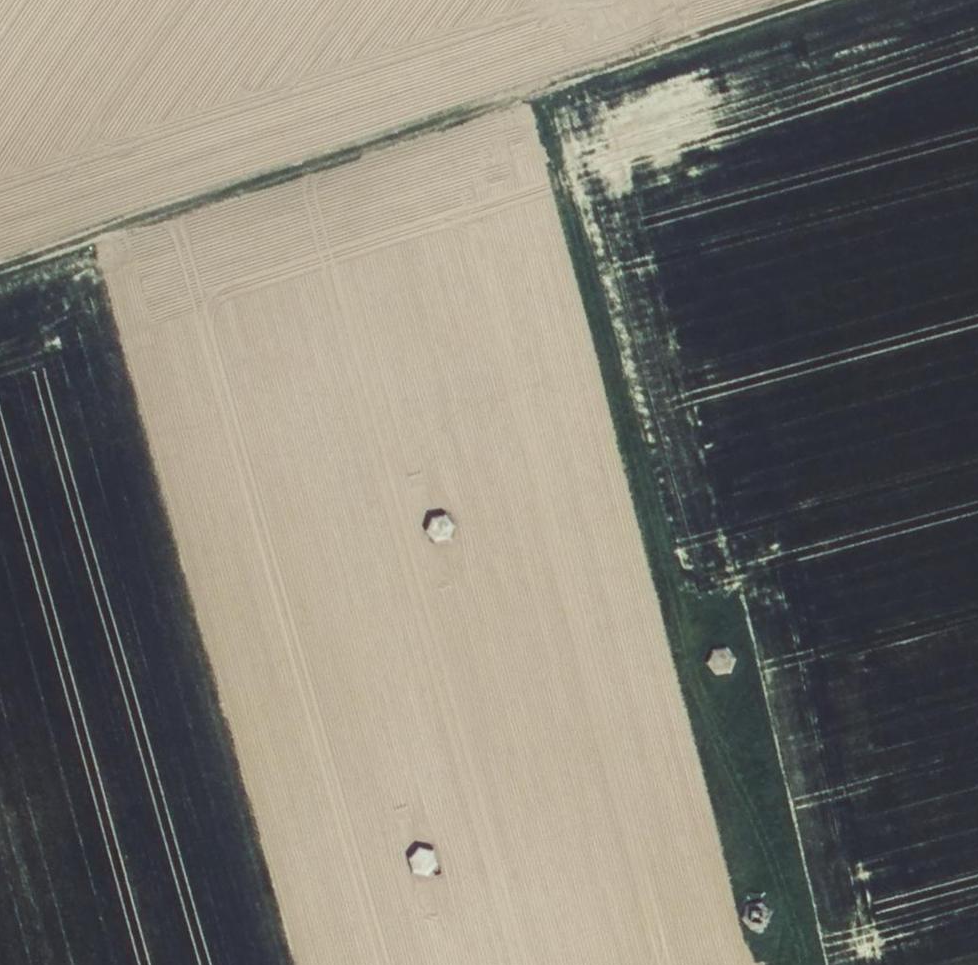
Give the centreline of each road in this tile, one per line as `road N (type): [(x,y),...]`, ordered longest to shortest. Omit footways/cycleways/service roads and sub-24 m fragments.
road 1 (track): [(704,0),(0,262)]

